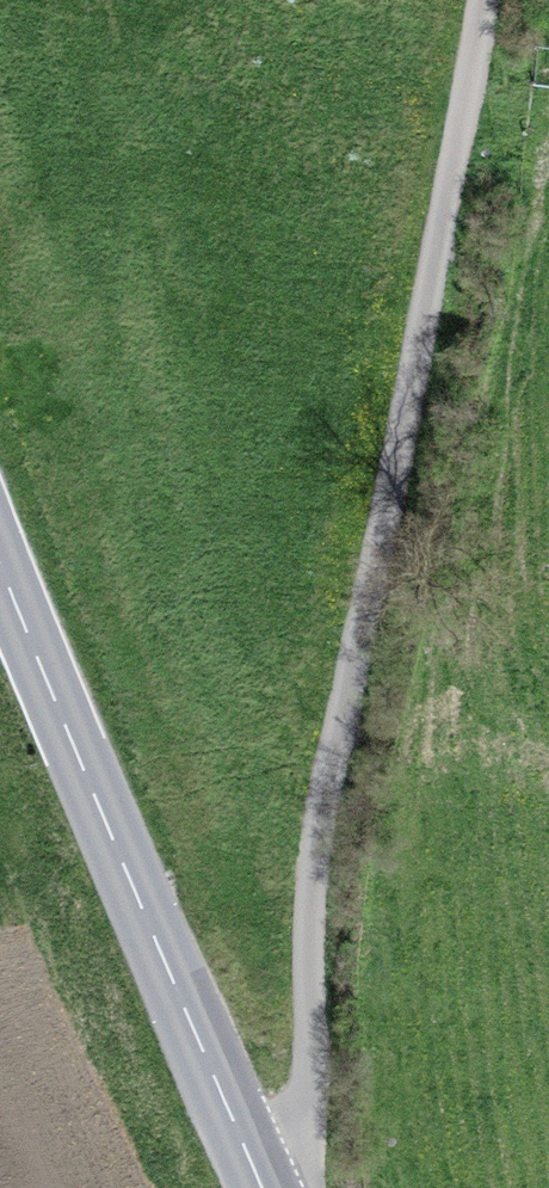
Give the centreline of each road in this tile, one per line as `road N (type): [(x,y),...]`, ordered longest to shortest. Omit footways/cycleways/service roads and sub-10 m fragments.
road 1 (unclassified): [(279,1187),(319,1115),(305,963),(489,0)]
road 2 (tertiary): [(0,564),(262,1187)]

